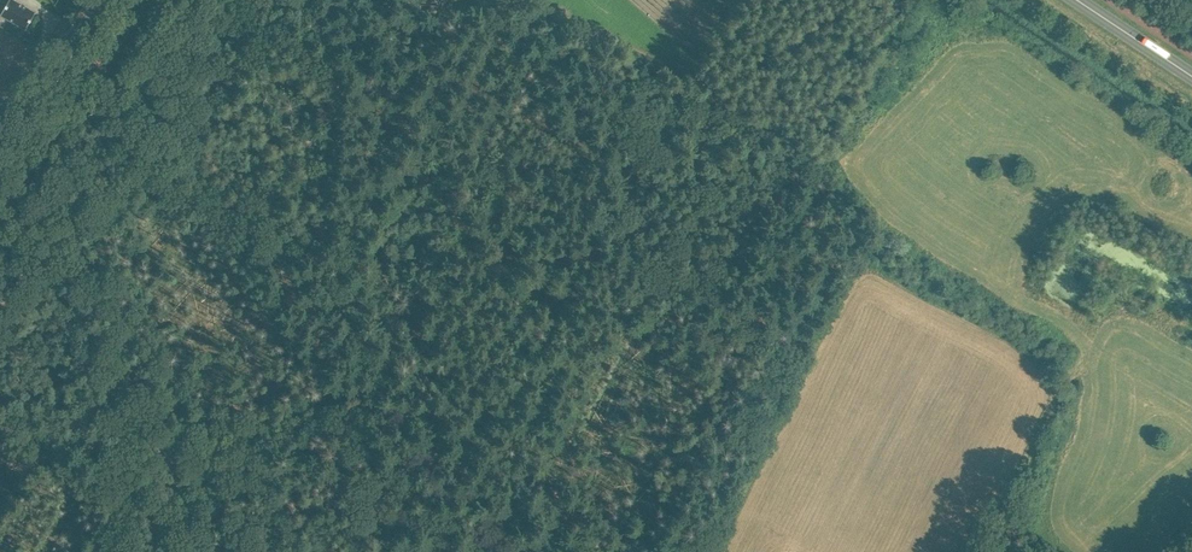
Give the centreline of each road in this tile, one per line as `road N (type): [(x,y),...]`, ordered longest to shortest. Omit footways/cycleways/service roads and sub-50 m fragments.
road 1 (track): [(476,551),(349,421),(367,286),(361,134),(350,89),(298,5),(184,139),(124,158),(100,181),(61,253),(53,289),(119,366),(142,417),(213,474),(329,417)]
road 2 (secondary): [(0,184),(108,0)]
road 3 (secondary): [(1191,76),(1077,0)]

